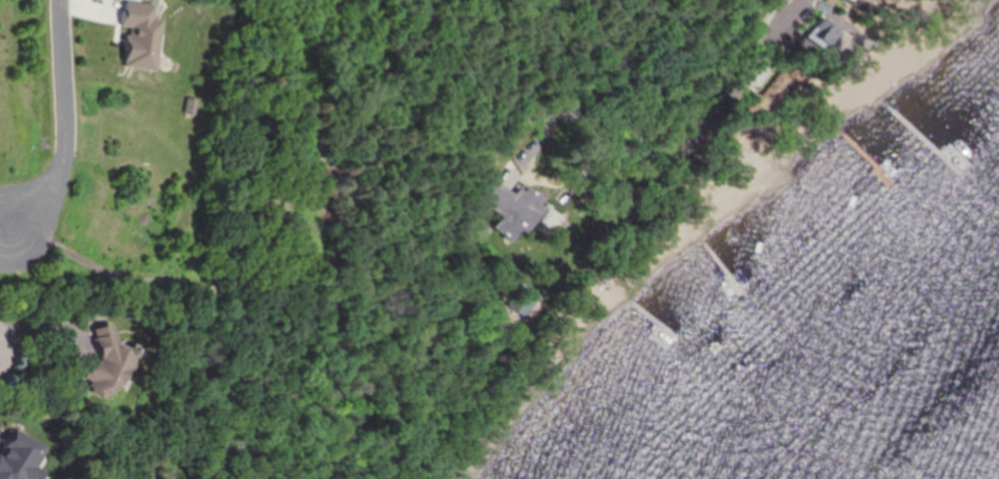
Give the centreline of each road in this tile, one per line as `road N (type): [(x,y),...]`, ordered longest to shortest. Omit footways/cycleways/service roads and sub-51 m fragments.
road 1 (residential): [(668,0),(599,102),(596,131),(642,151),(782,0)]
road 2 (residential): [(17,231),(60,170),(56,0)]

